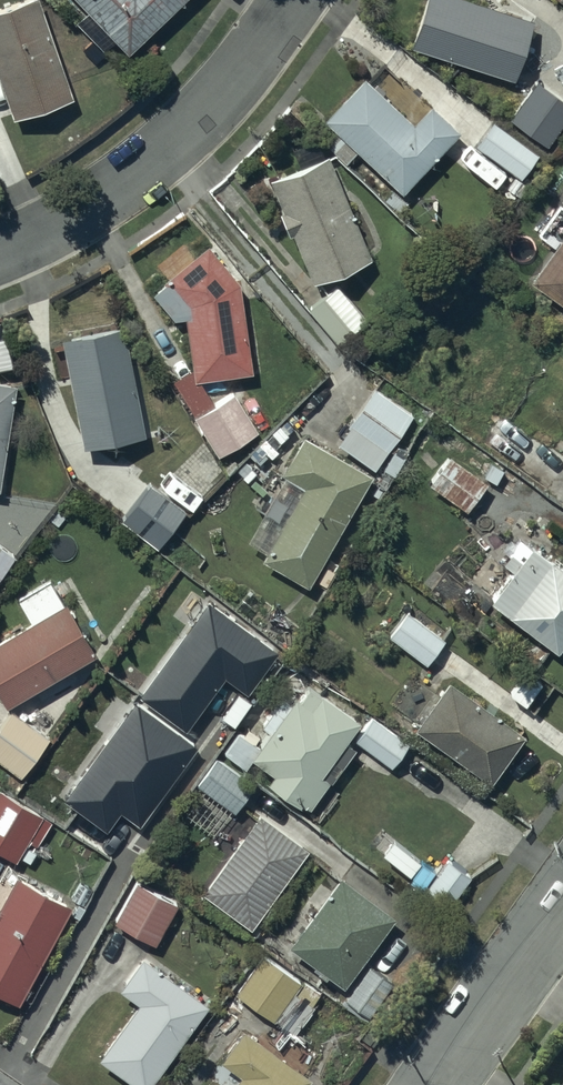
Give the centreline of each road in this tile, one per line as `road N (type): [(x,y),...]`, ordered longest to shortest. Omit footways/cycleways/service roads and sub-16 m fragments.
road 1 (residential): [(292,0),(163,154),(77,218),(0,253)]
road 2 (unclassified): [(436,1084),(562,907)]

